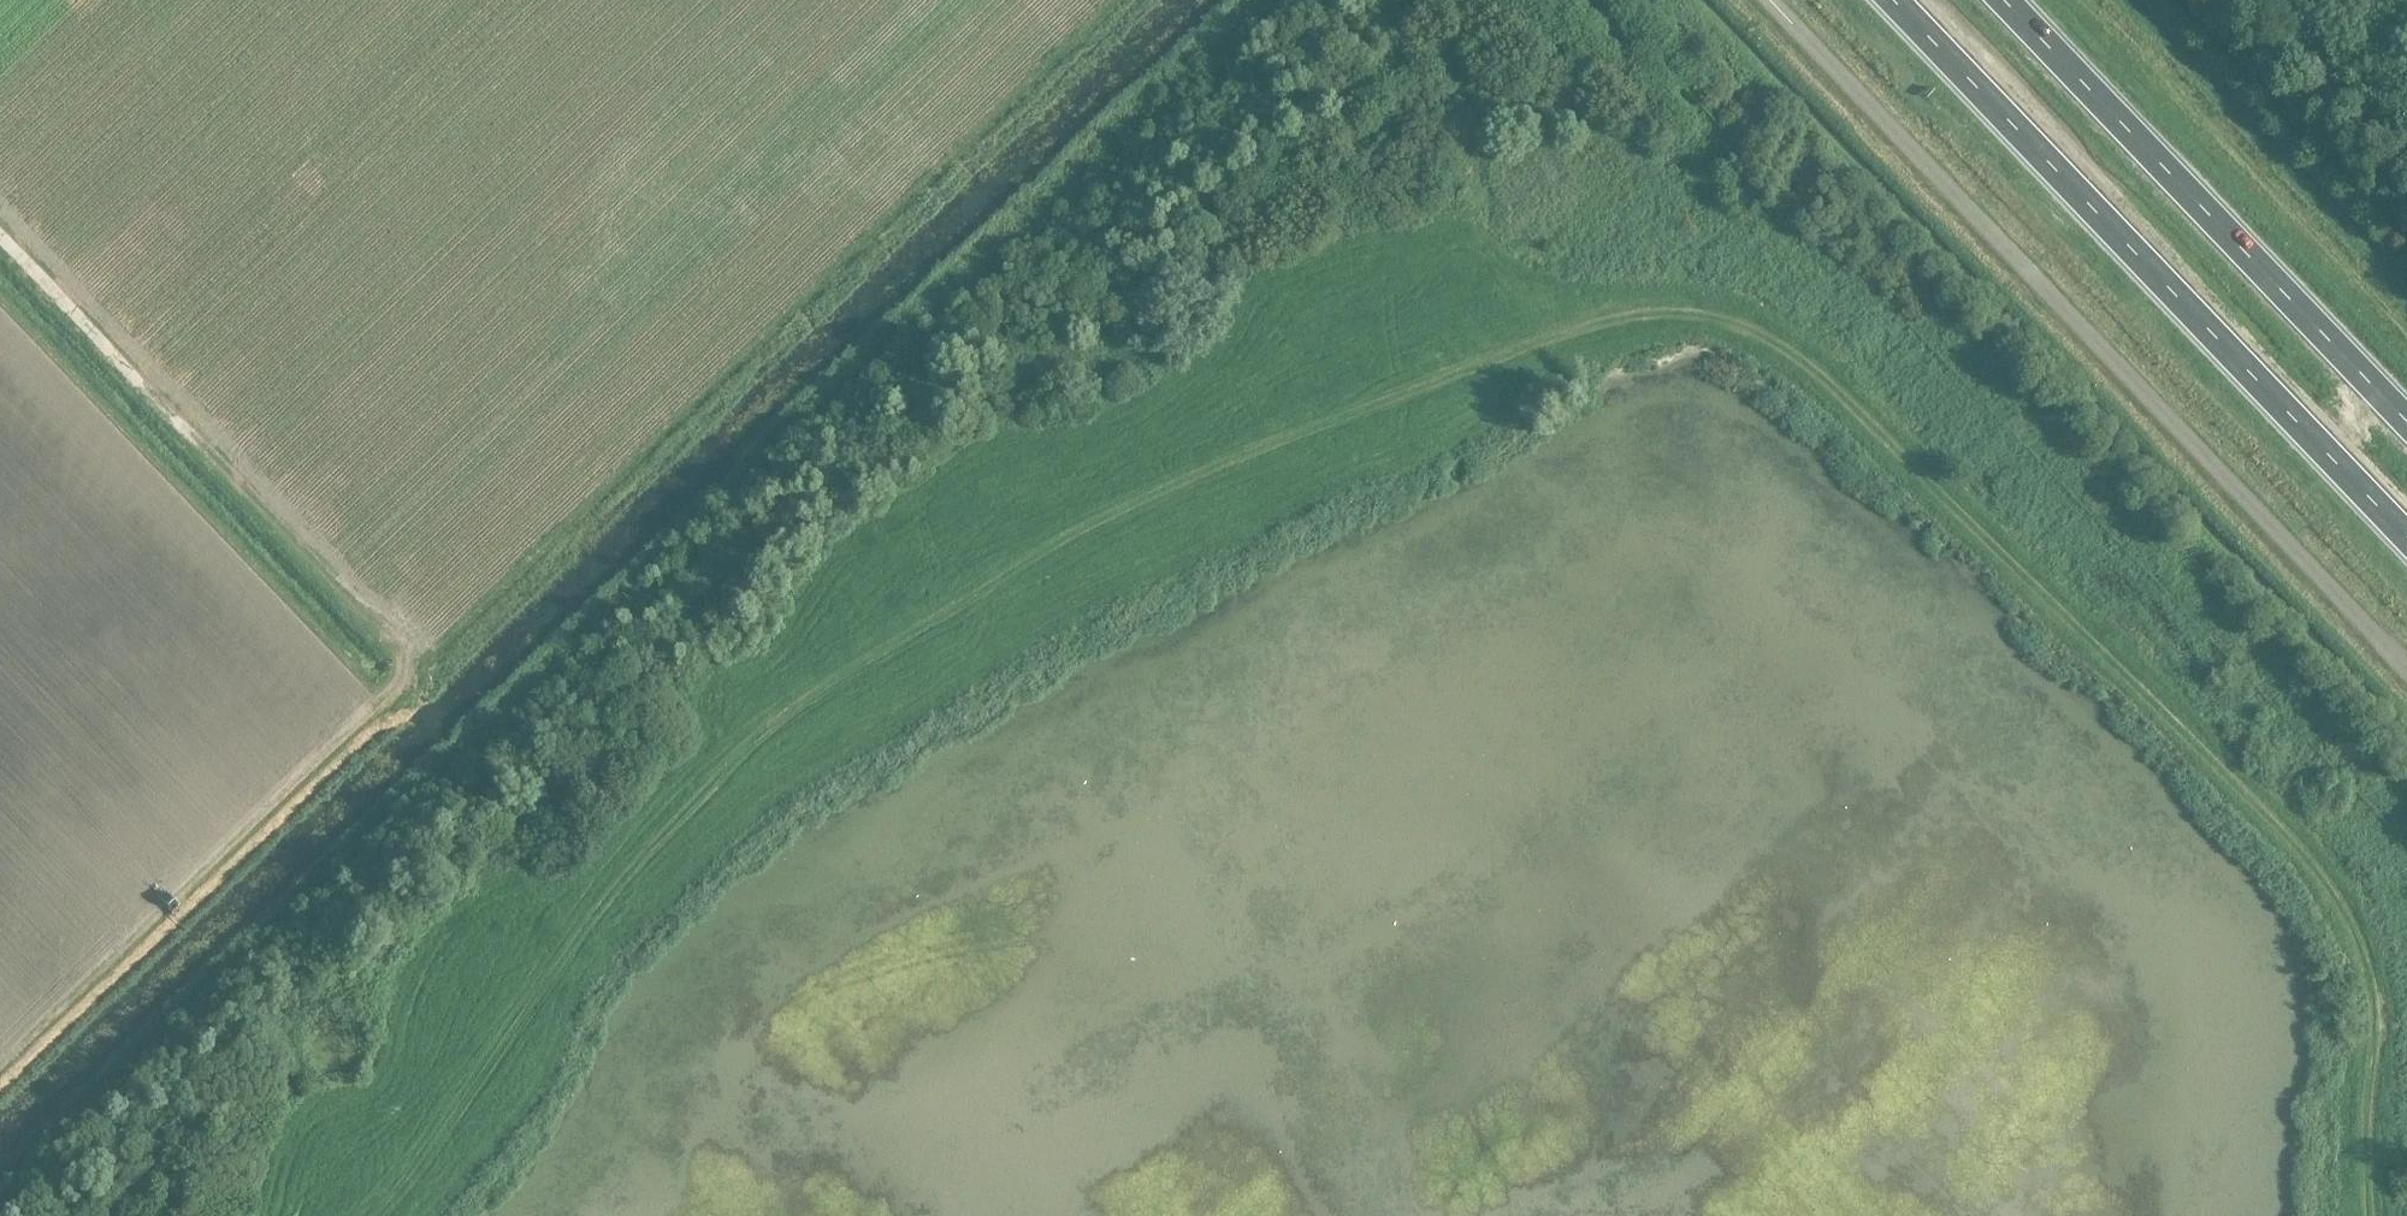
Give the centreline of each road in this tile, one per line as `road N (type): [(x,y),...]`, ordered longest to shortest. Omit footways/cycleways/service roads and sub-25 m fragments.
road 1 (unclassified): [(2406,664),(1953,188),(1759,0)]
road 2 (trunk): [(1896,0),(2406,534)]
road 3 (trunk): [(2406,424),(2001,0)]

